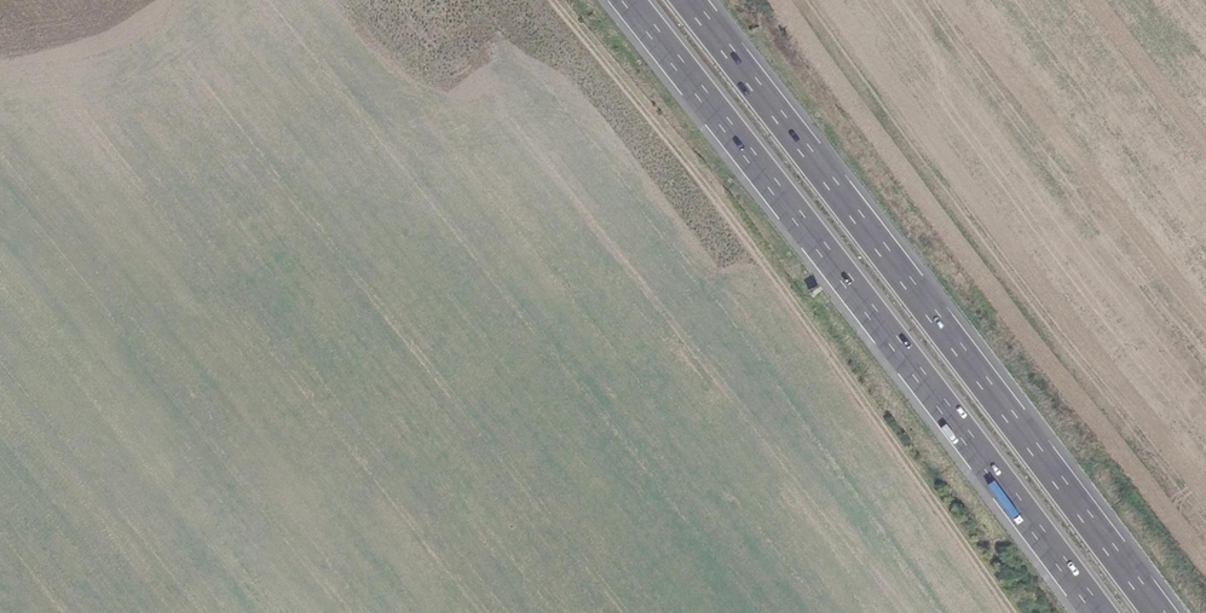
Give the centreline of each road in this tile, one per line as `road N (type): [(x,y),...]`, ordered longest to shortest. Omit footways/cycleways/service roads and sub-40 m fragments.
road 1 (motorway): [(1168,612),(689,0)]
road 2 (motorway): [(626,0),(1105,612)]

